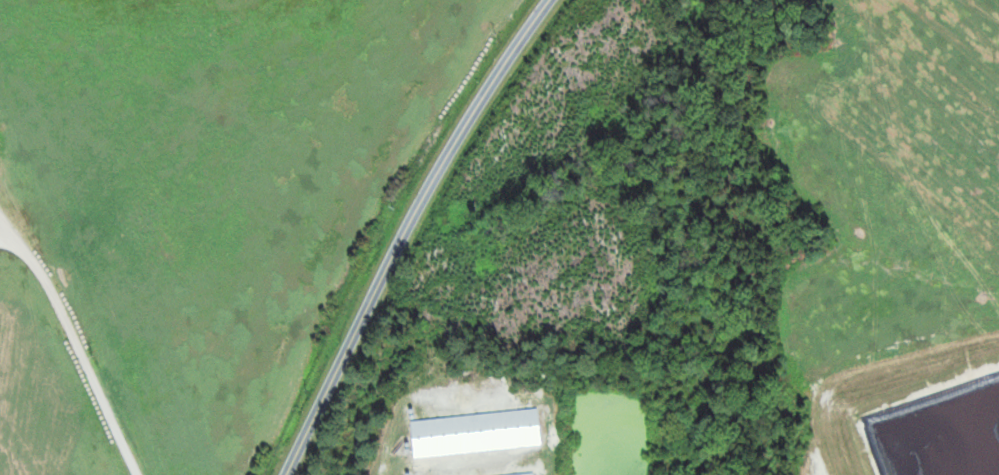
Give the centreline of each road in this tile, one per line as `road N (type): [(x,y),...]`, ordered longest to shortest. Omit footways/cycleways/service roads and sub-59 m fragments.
road 1 (residential): [(286,474),(464,126),(554,0)]

